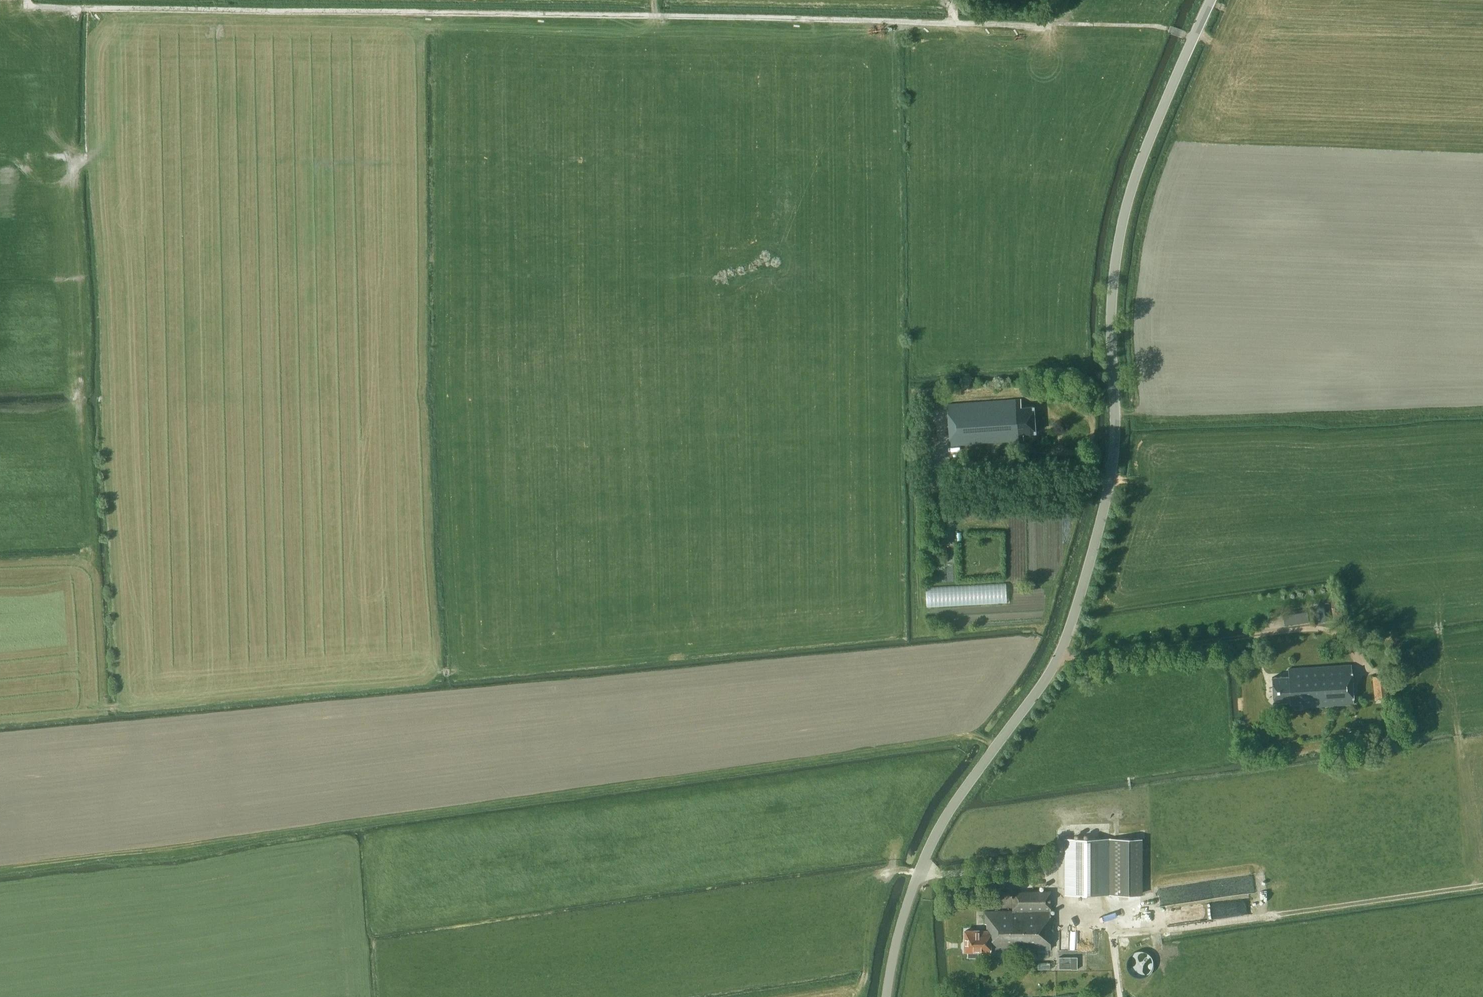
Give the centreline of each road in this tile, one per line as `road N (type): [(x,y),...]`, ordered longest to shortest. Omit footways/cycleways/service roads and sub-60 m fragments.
road 1 (tertiary): [(887,996),(925,855),(1051,671),(1076,608),(1114,452),(1111,318),(1125,214),(1210,0)]

